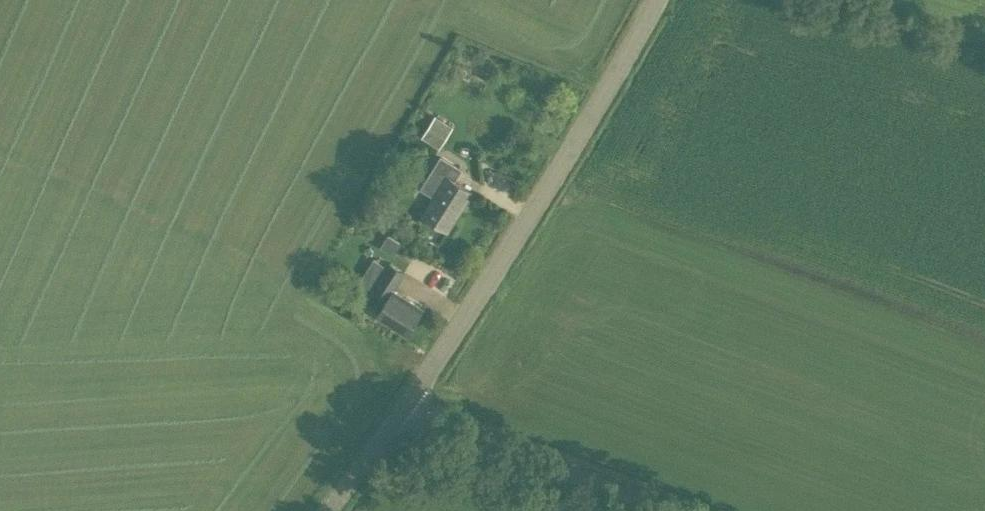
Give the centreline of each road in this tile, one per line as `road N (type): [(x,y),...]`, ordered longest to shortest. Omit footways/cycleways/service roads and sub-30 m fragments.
road 1 (tertiary): [(400,408),(507,249),(653,0)]
road 2 (unclassified): [(676,510),(400,408)]
road 3 (tertiary): [(327,510),(400,408)]

